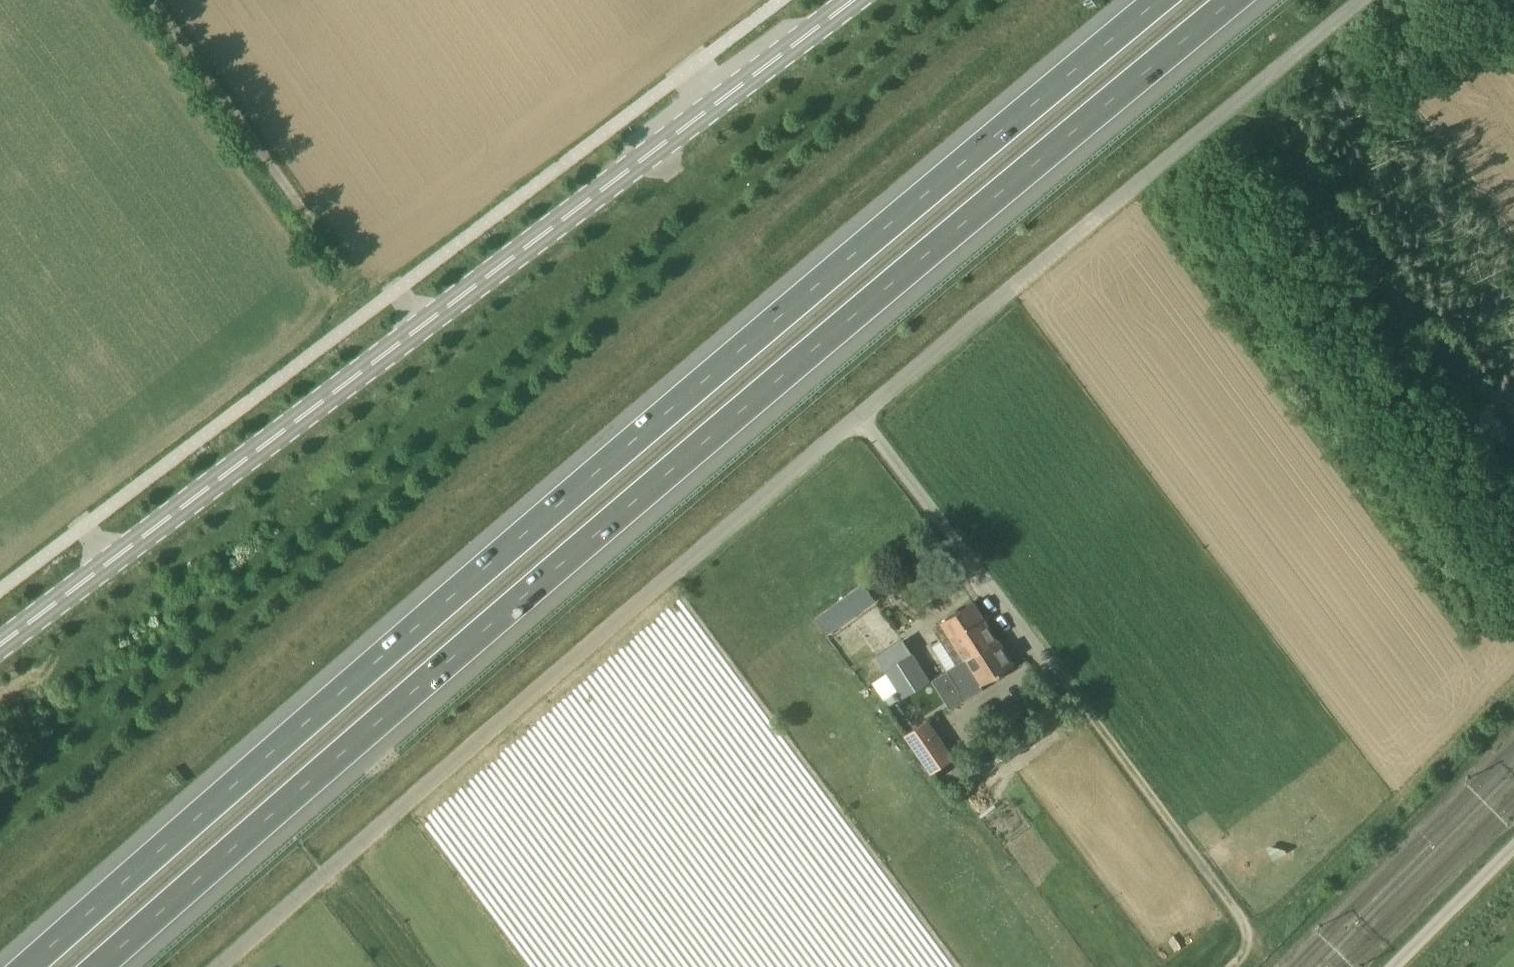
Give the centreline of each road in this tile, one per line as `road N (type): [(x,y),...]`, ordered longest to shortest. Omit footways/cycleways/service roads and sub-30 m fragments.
road 1 (motorway): [(101,966),(866,309),(1248,0)]
road 2 (unclassified): [(224,966),(1367,0)]
road 3 (motorway): [(1167,0),(832,272),(32,966)]
road 4 (secondary): [(0,651),(858,0)]
road 5 (track): [(1055,671),(1242,921)]
road 6 (unclassified): [(317,242),(145,0)]
road 7 (track): [(1242,921),(1273,919),(1380,812)]
road 8 (unclassified): [(1513,853),(1401,966)]

